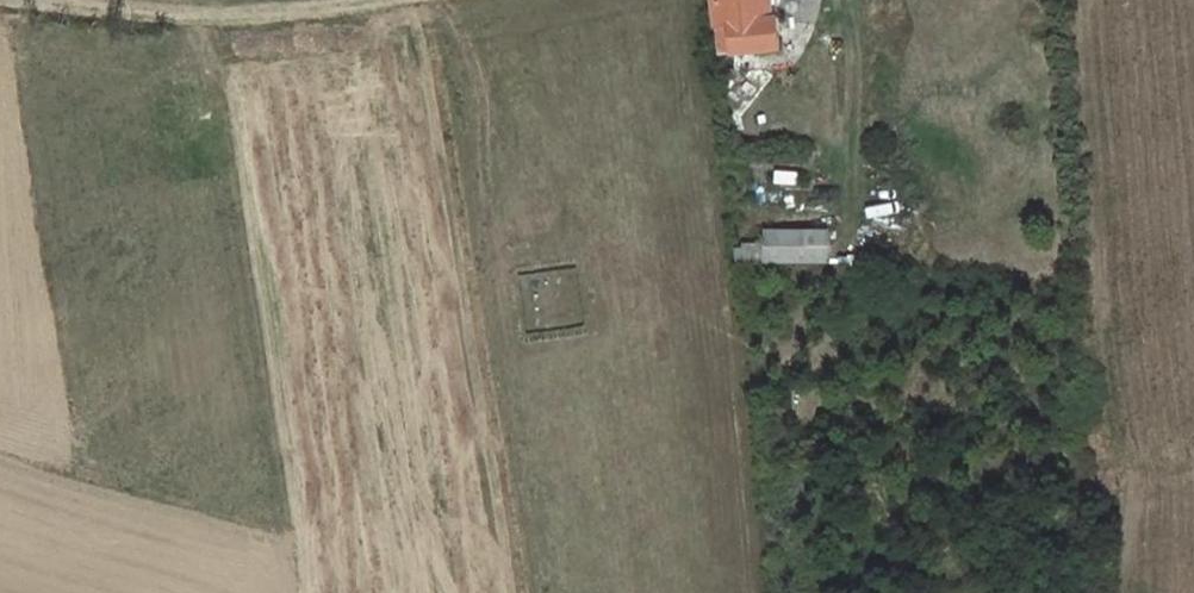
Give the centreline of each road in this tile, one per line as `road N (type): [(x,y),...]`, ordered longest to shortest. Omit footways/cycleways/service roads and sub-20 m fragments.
road 1 (track): [(371,0),(199,19),(0,2)]

